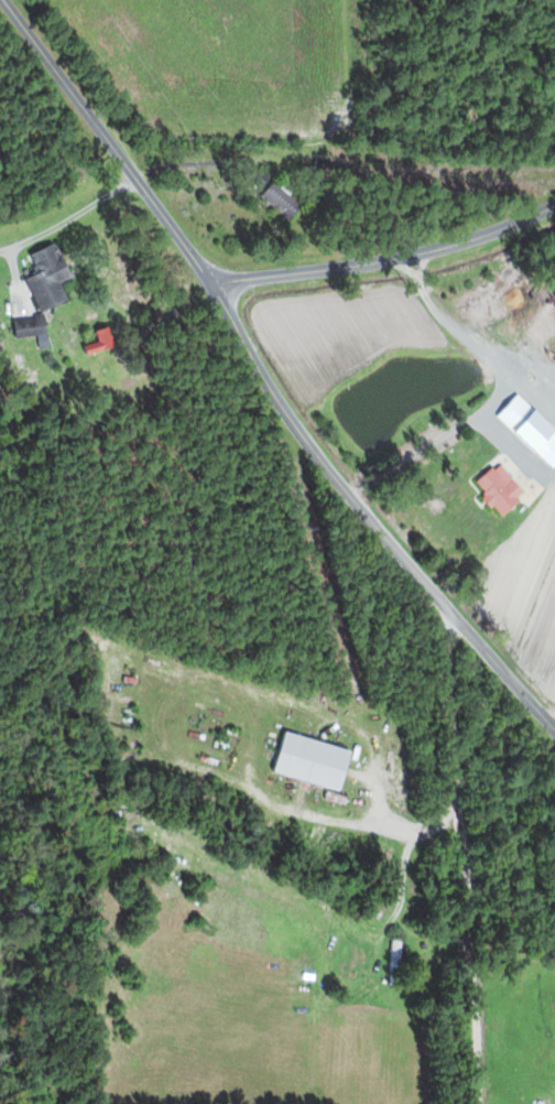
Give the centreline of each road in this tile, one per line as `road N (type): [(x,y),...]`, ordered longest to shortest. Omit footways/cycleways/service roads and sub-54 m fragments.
road 1 (residential): [(554,710),(287,393),(179,230),(9,0)]
road 2 (residential): [(479,1103),(447,693),(458,598)]
road 3 (residential): [(214,284),(415,260),(554,210)]

